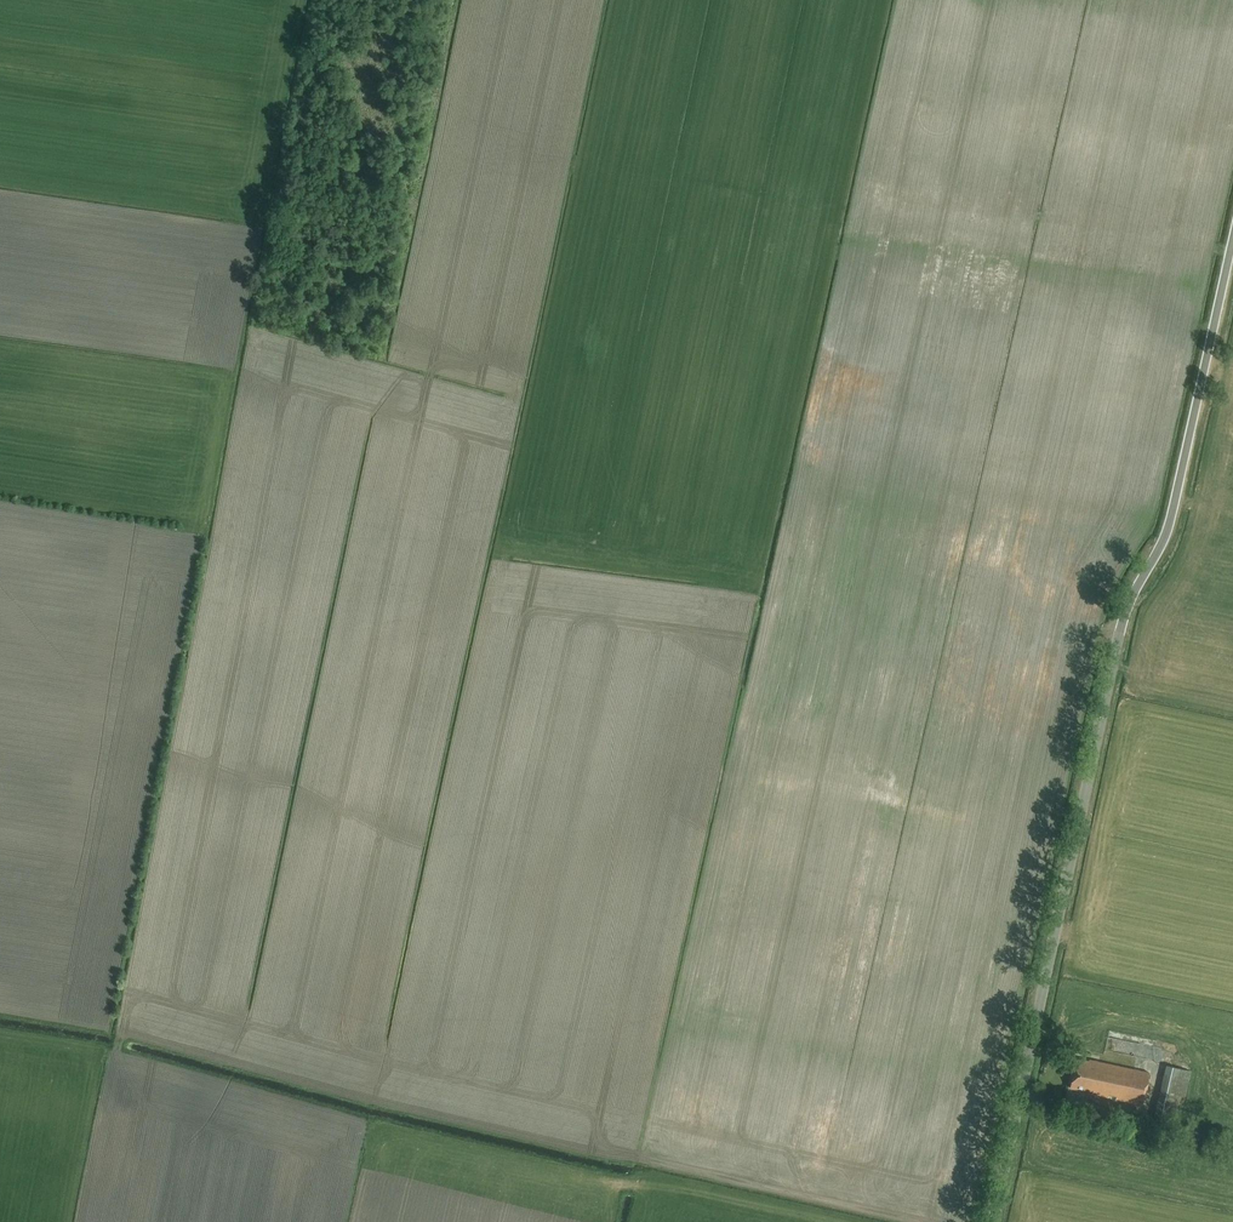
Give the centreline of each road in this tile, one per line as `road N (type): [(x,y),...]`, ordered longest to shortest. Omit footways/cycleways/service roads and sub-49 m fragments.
road 1 (unclassified): [(992,1221),(1116,644),(1178,500),(1232,250)]

